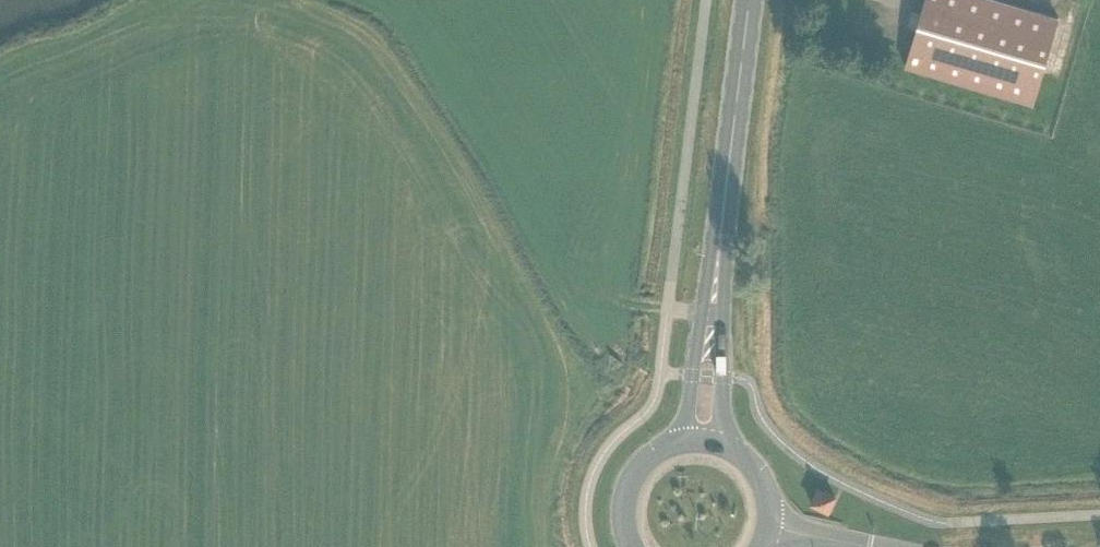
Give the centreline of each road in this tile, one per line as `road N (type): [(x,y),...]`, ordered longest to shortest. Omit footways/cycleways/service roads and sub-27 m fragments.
road 1 (secondary): [(716,267),(749,0)]
road 2 (secondary): [(723,443),(724,294),(716,267)]
road 3 (secondary): [(716,267),(704,294),(684,440)]
road 4 (secondary): [(684,440),(661,448),(628,484),(622,508),(630,546)]

